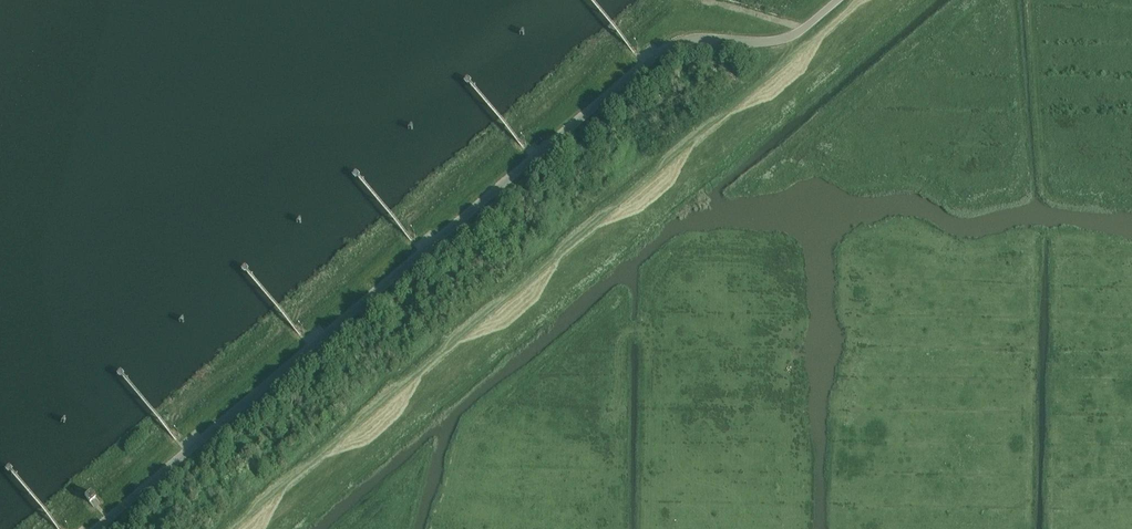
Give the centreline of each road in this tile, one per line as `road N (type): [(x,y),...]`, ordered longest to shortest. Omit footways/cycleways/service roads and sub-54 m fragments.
road 1 (unclassified): [(97,528),(666,51),(705,39),(778,41),(840,0)]
road 2 (track): [(793,36),(213,528)]

